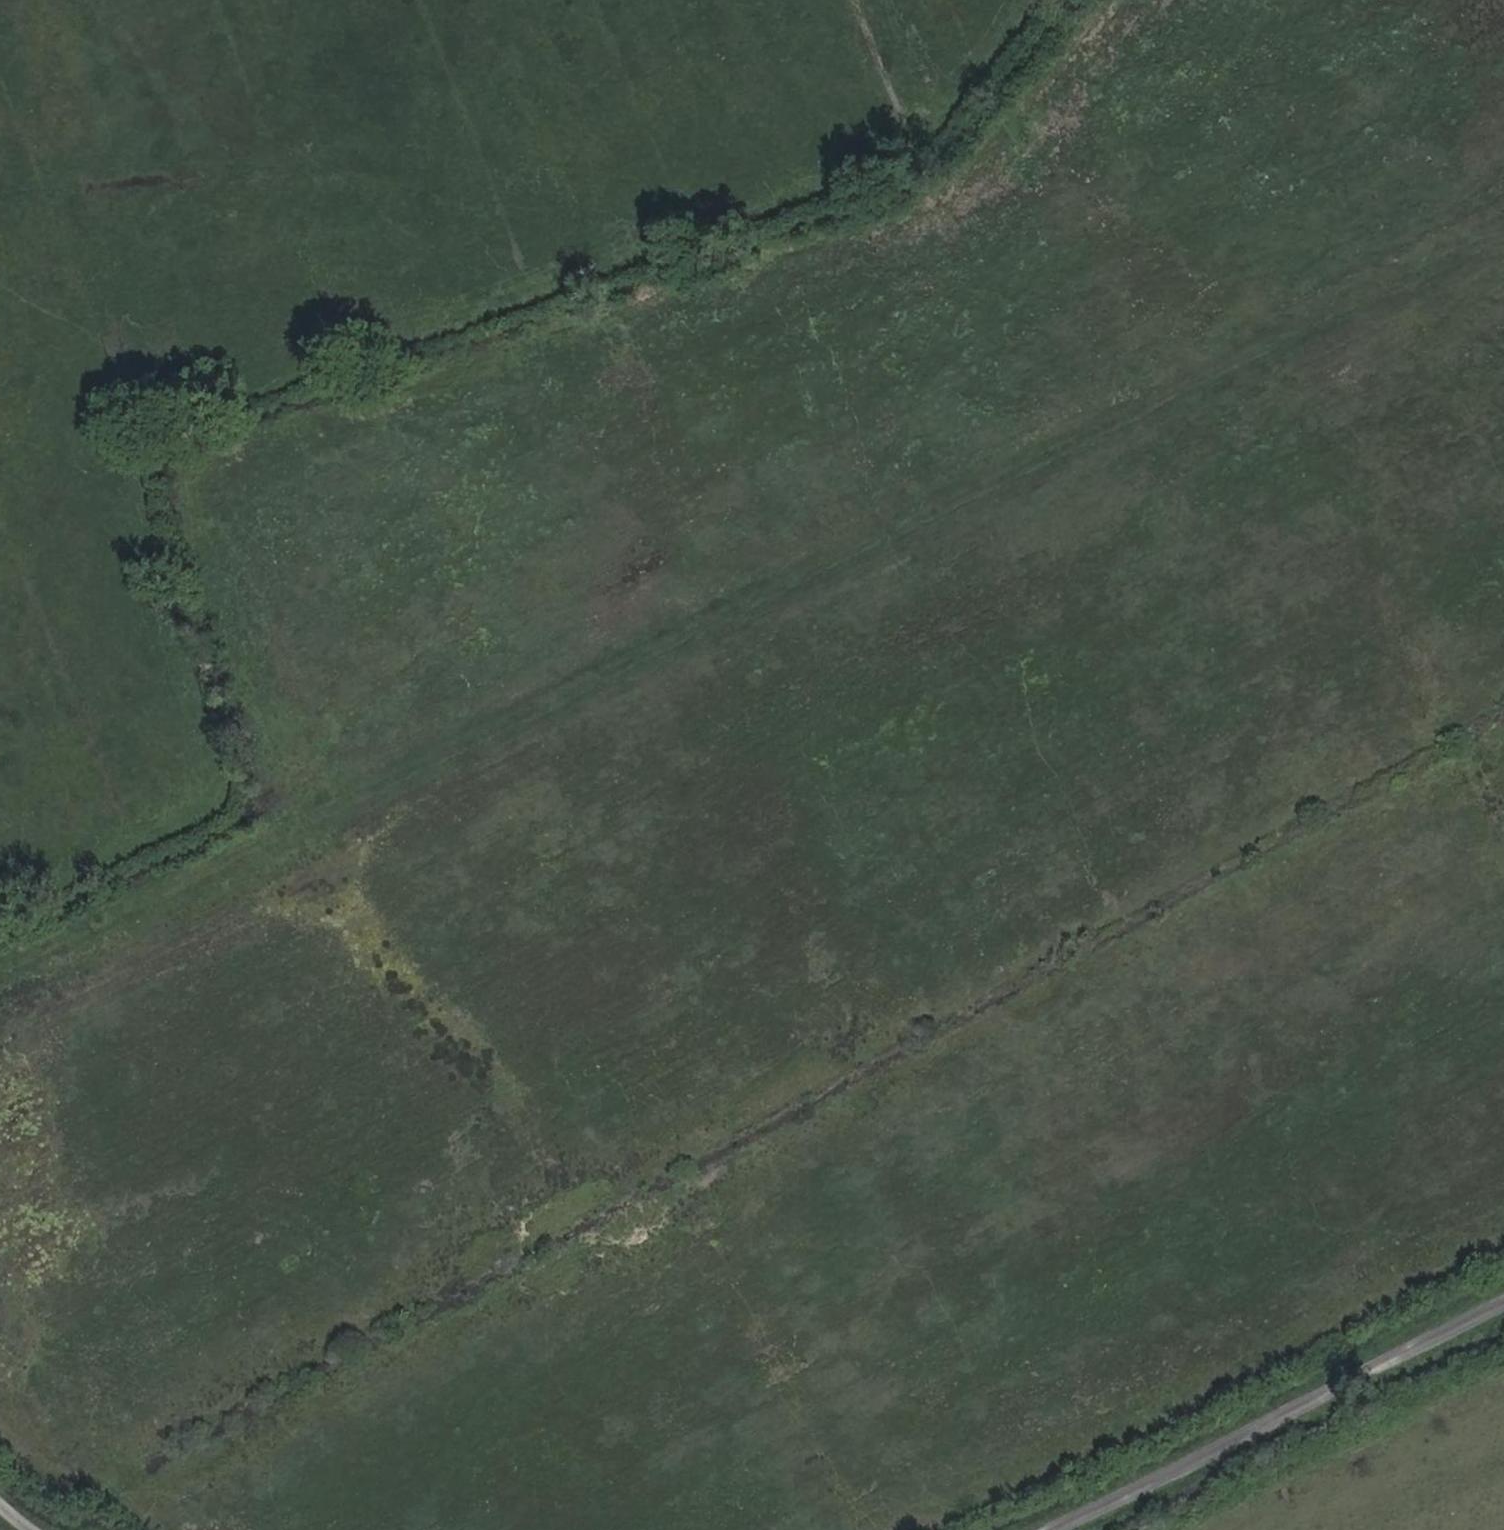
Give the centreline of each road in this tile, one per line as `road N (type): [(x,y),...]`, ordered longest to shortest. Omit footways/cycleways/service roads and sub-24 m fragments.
road 1 (unclassified): [(1058,1529),(1503,1308)]

